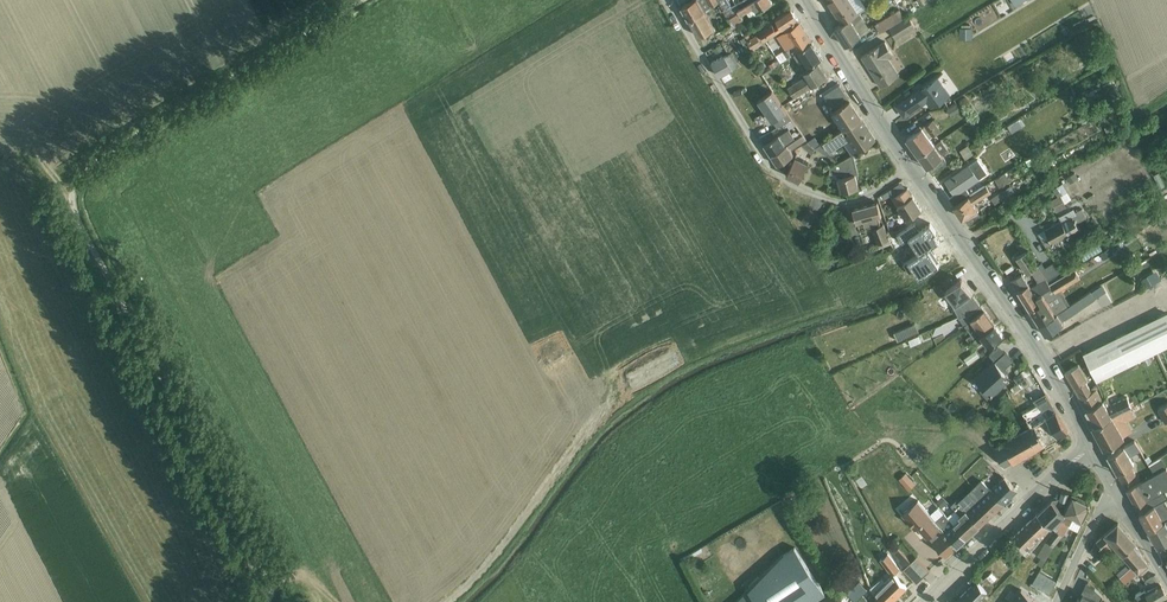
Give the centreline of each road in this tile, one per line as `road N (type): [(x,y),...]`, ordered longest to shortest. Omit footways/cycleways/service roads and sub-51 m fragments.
road 1 (residential): [(363,0),(106,156),(74,194),(84,233),(260,554),(269,601)]
road 2 (residential): [(671,0),(776,175),(816,197),(854,204),(915,171)]
road 3 (tertiary): [(1095,442),(915,171)]
road 4 (tertiary): [(927,601),(1095,442)]
road 5 (tertiary): [(915,171),(804,0)]
road 6 (unclassified): [(1122,498),(1102,517),(1059,601)]

